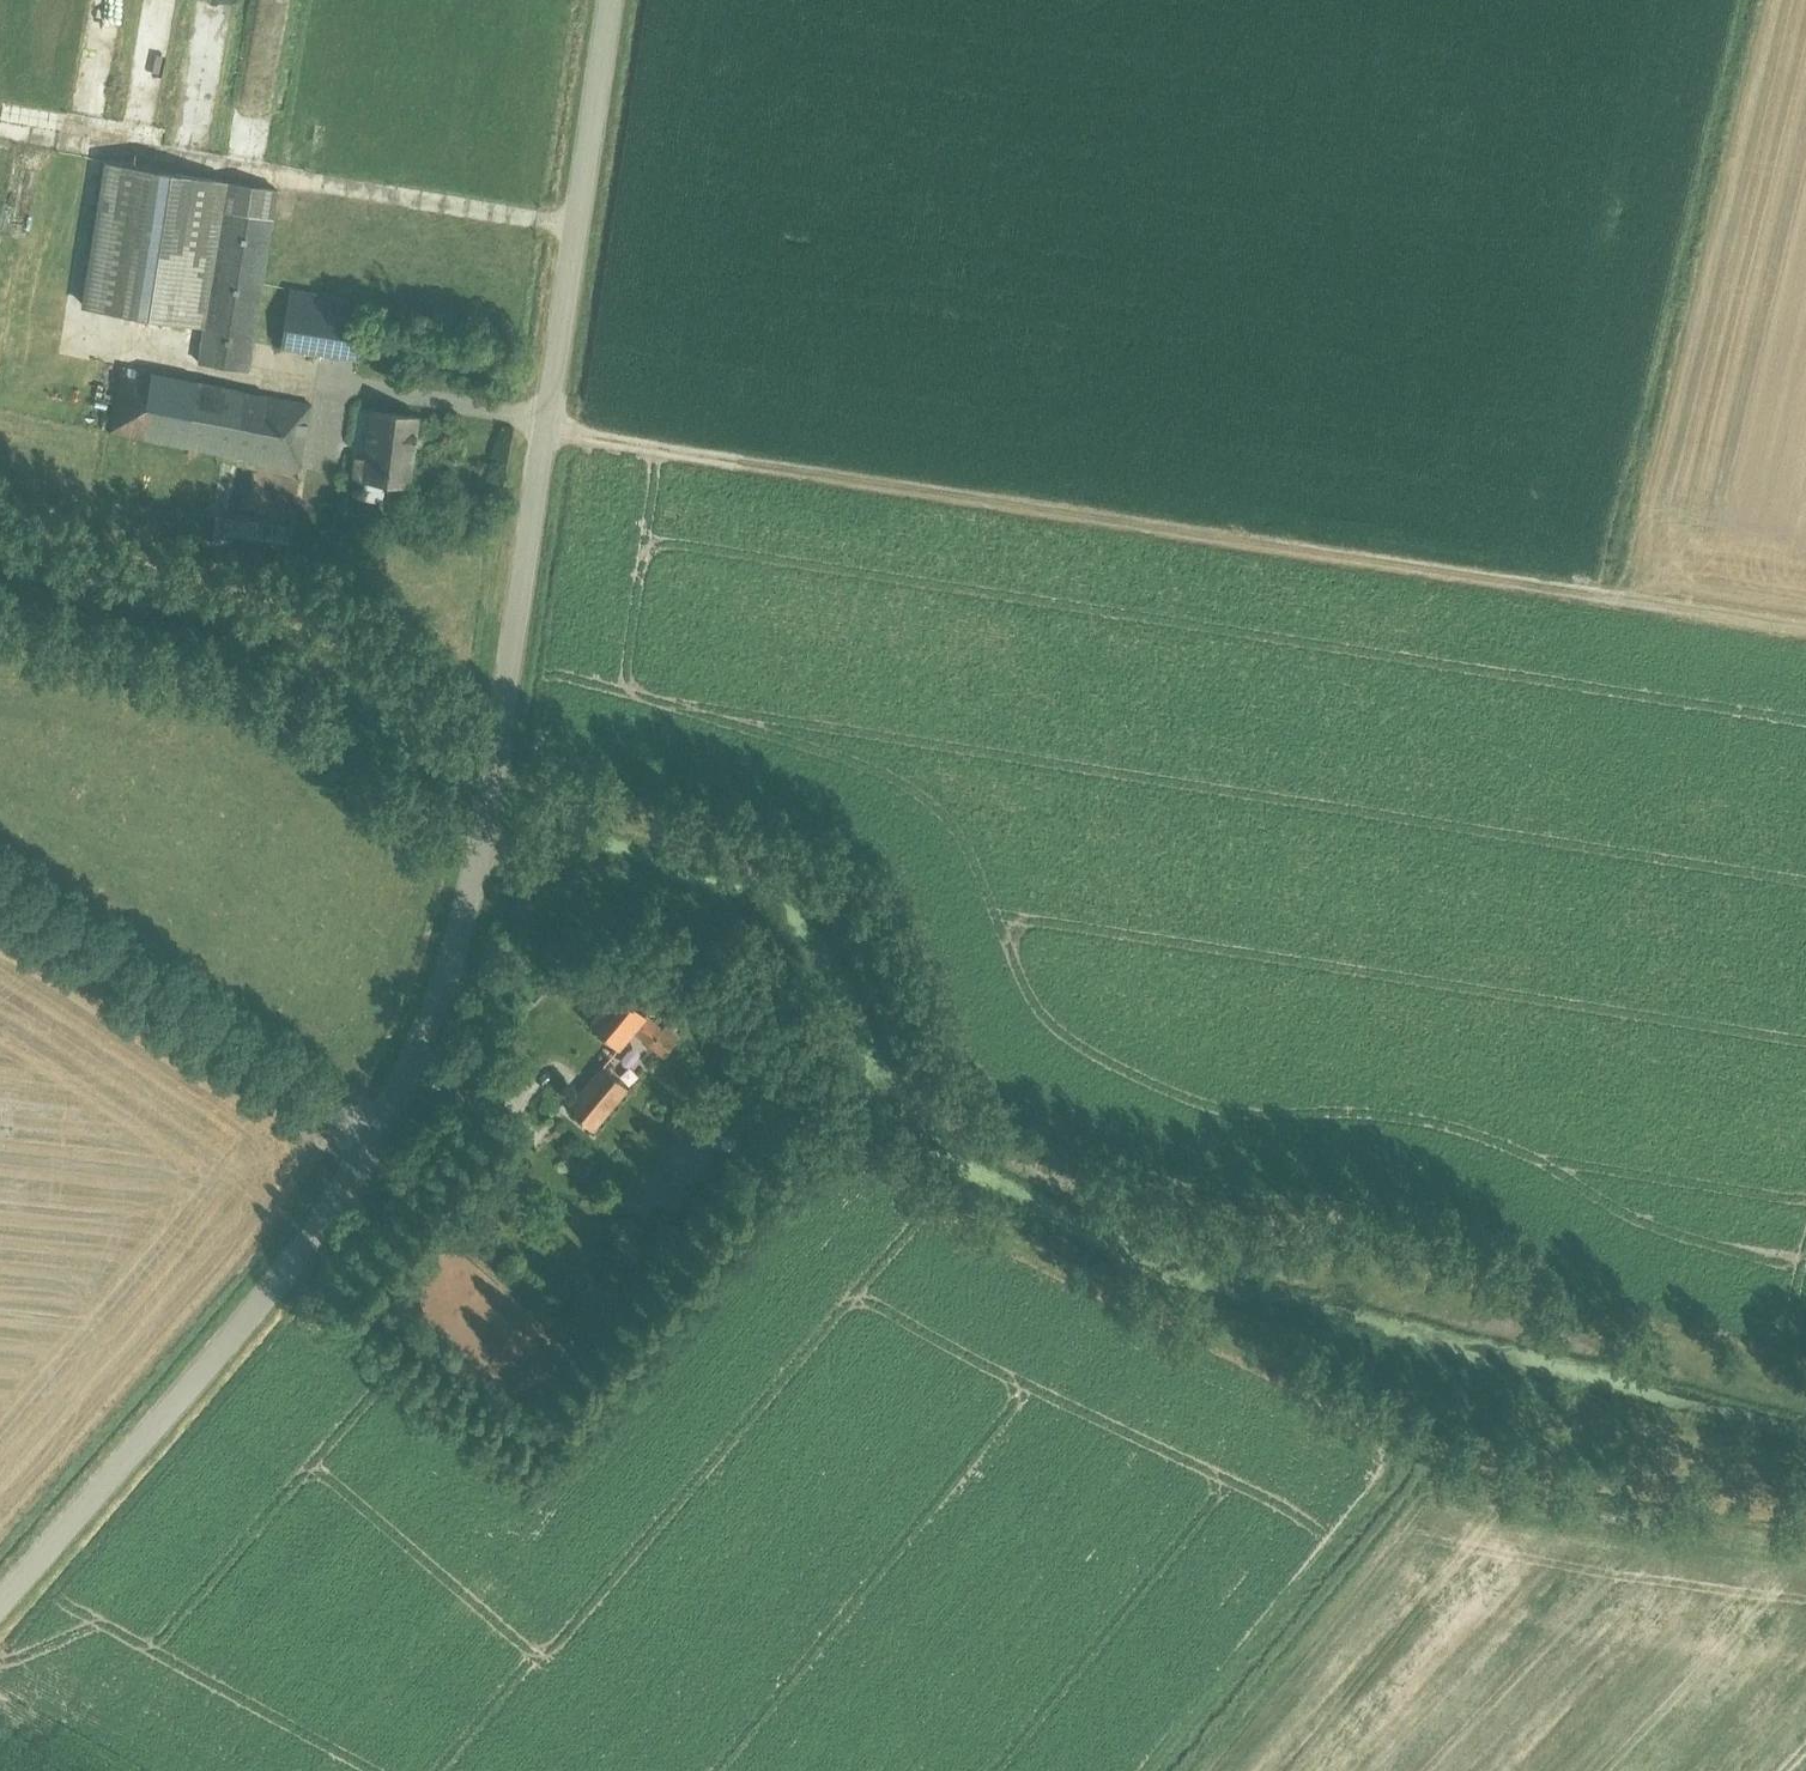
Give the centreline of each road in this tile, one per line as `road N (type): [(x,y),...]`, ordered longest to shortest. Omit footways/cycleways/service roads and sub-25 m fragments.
road 1 (tertiary): [(0,1600),(293,1261),(372,1141),(432,1022),(482,834),(610,0)]

